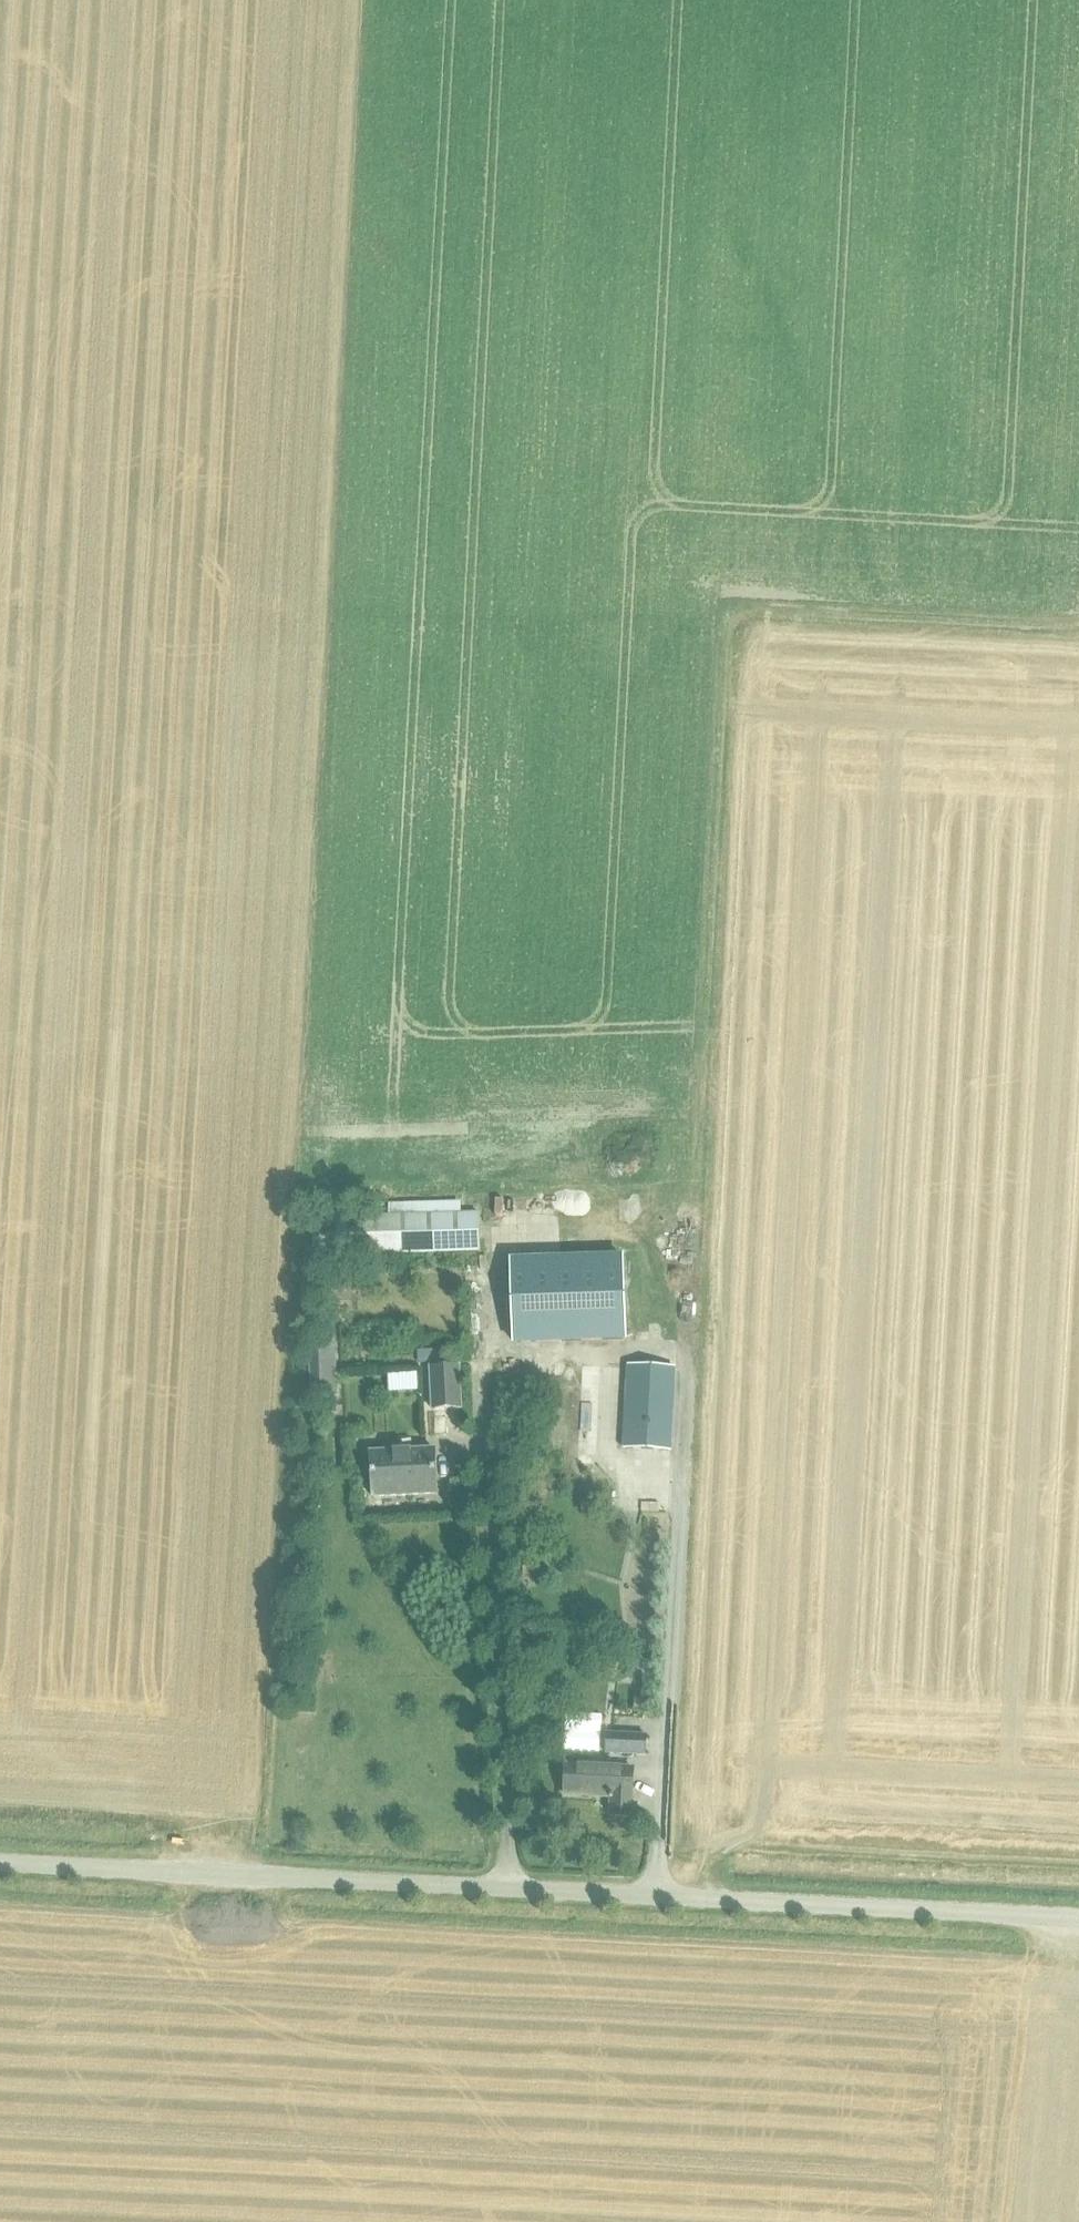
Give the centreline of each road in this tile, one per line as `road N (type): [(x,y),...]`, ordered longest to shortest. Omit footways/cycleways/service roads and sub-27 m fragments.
road 1 (unclassified): [(1078,1915),(0,1858)]
road 2 (track): [(1078,627),(788,616),(755,628),(735,667),(705,1188),(689,1215),(655,1232),(614,1242),(560,1239)]

